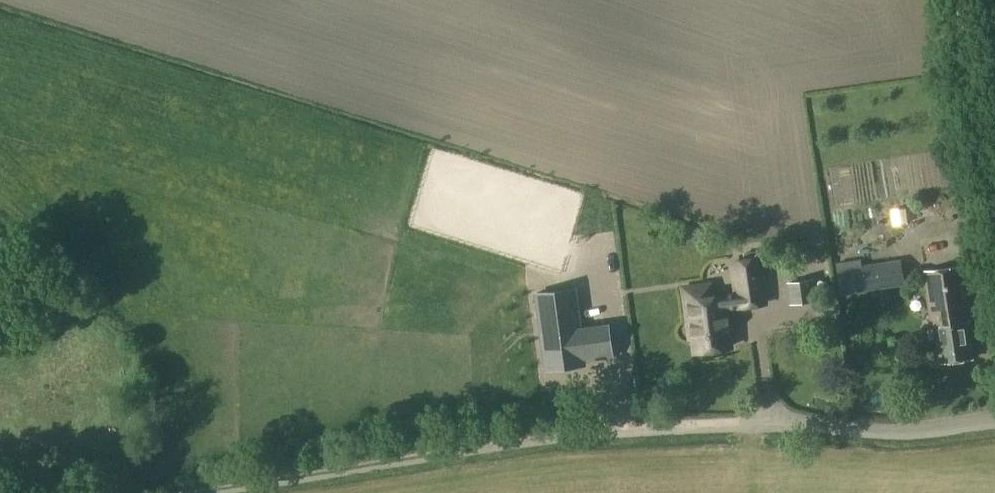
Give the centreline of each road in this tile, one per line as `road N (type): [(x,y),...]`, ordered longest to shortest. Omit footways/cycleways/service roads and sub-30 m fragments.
road 1 (track): [(146,492),(462,443),(740,421)]
road 2 (unclassified): [(994,417),(899,429),(740,421)]
road 3 (unclassified): [(994,163),(960,0)]

